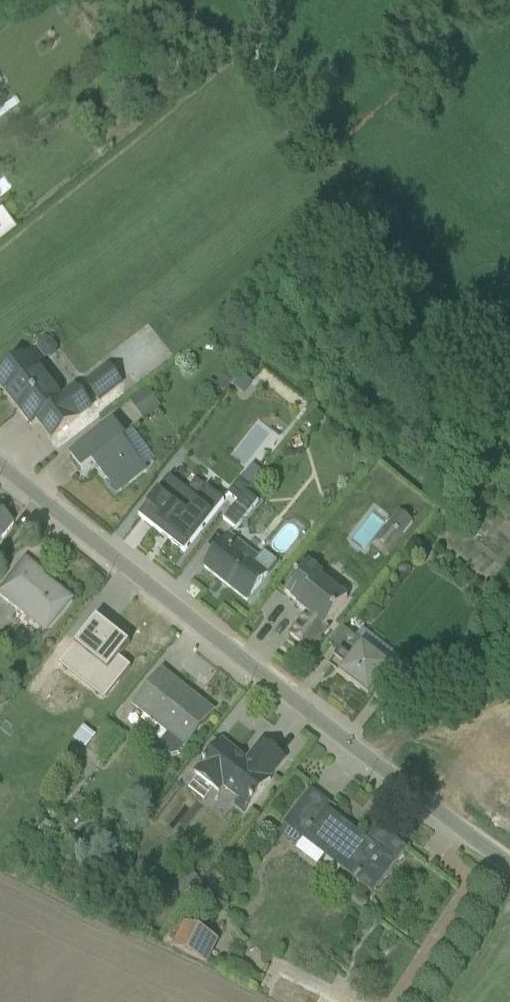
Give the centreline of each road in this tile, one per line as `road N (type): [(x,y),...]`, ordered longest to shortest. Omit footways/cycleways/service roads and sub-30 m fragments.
road 1 (residential): [(509,868),(0,470)]

